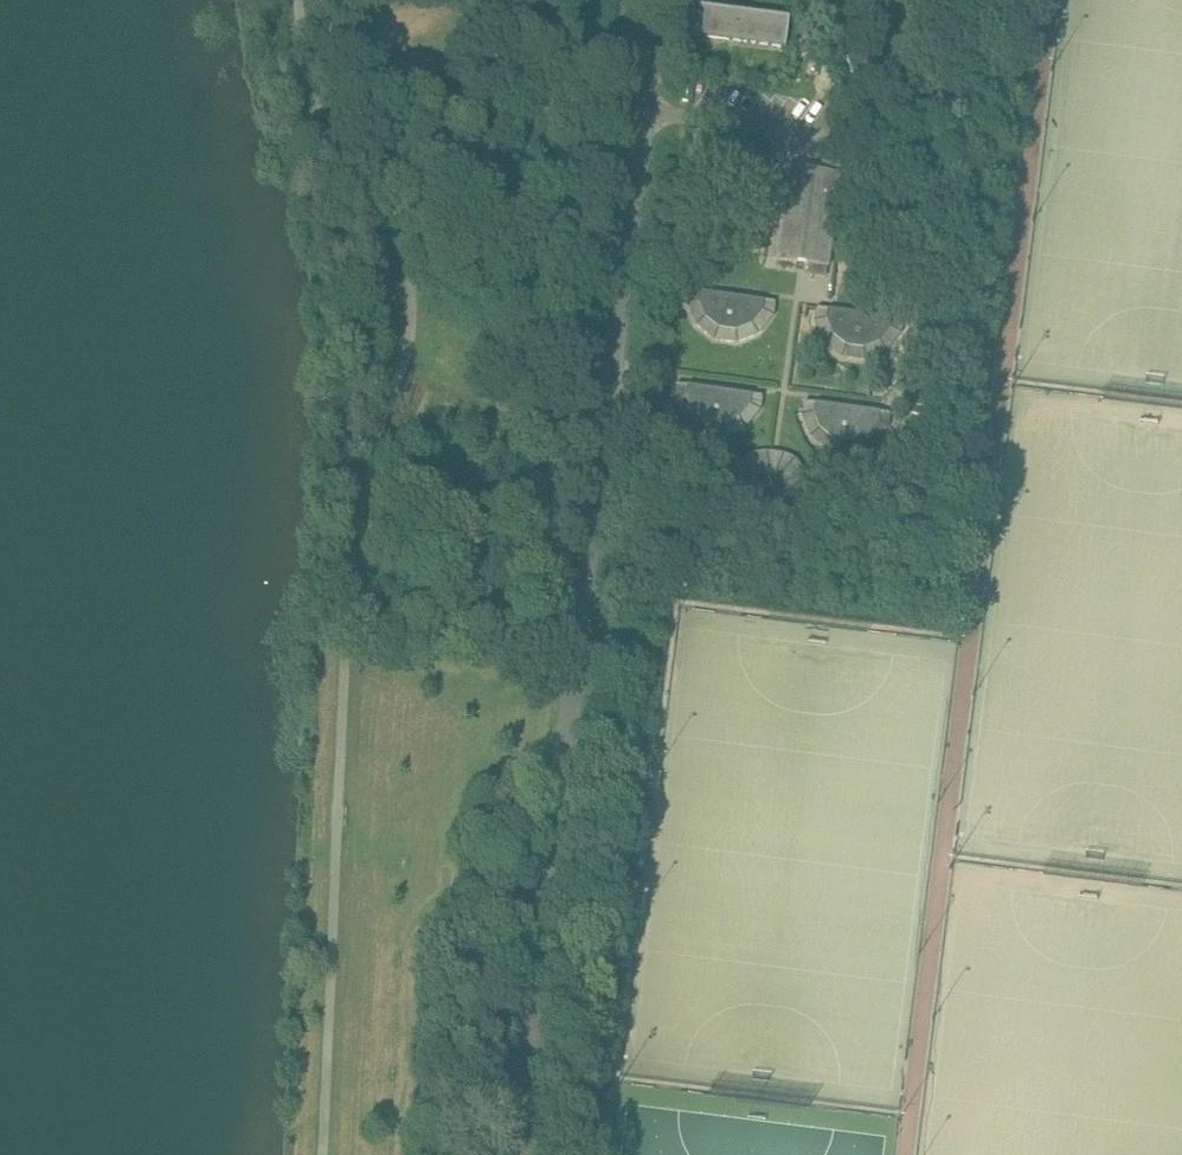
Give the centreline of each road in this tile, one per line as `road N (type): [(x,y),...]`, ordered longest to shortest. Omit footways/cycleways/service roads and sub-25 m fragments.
road 1 (unclassified): [(498,1154),(564,744),(646,115),(646,63),(626,0)]

